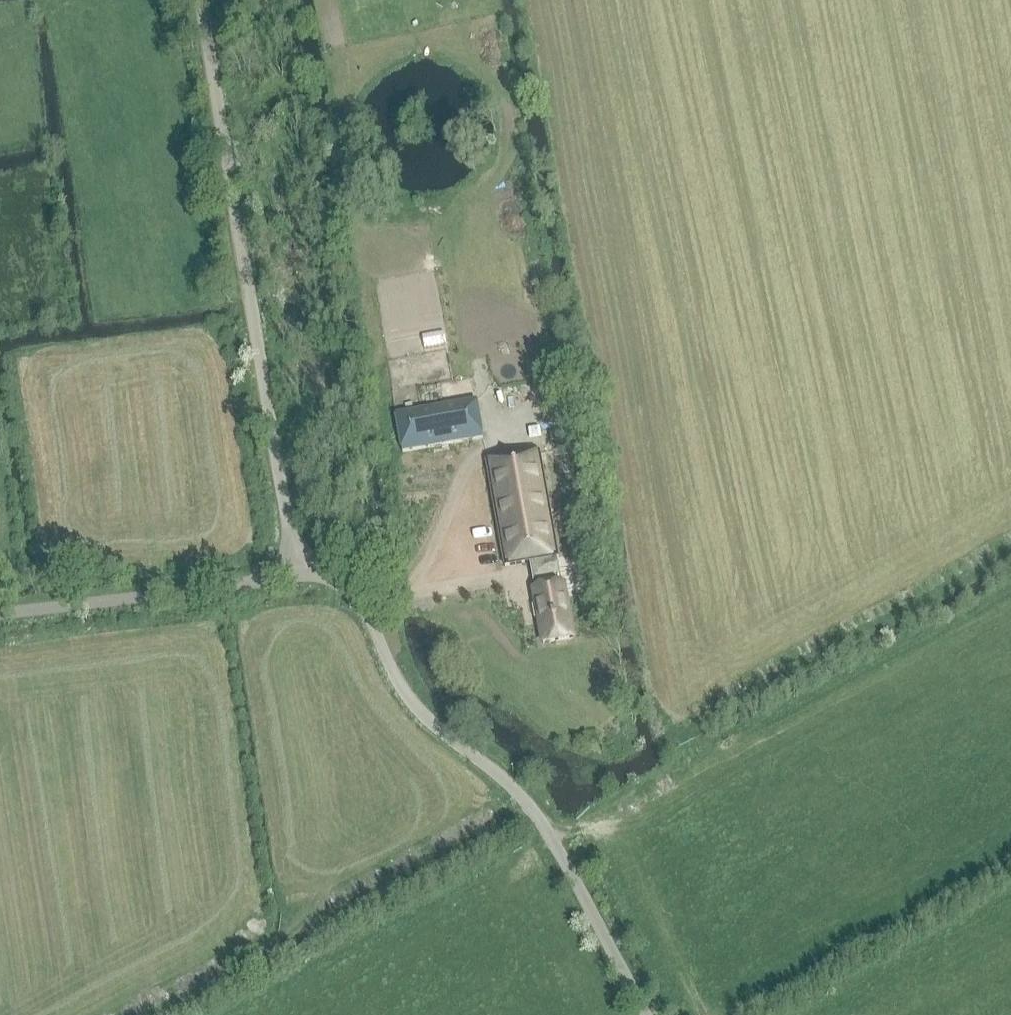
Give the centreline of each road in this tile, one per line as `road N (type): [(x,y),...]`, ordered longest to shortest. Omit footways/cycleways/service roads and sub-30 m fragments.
road 1 (unclassified): [(299,574),(201,0)]
road 2 (unclassified): [(646,1014),(529,806),(421,714),(355,597),(328,577),(299,574)]
road 3 (unclassified): [(0,613),(299,574)]

